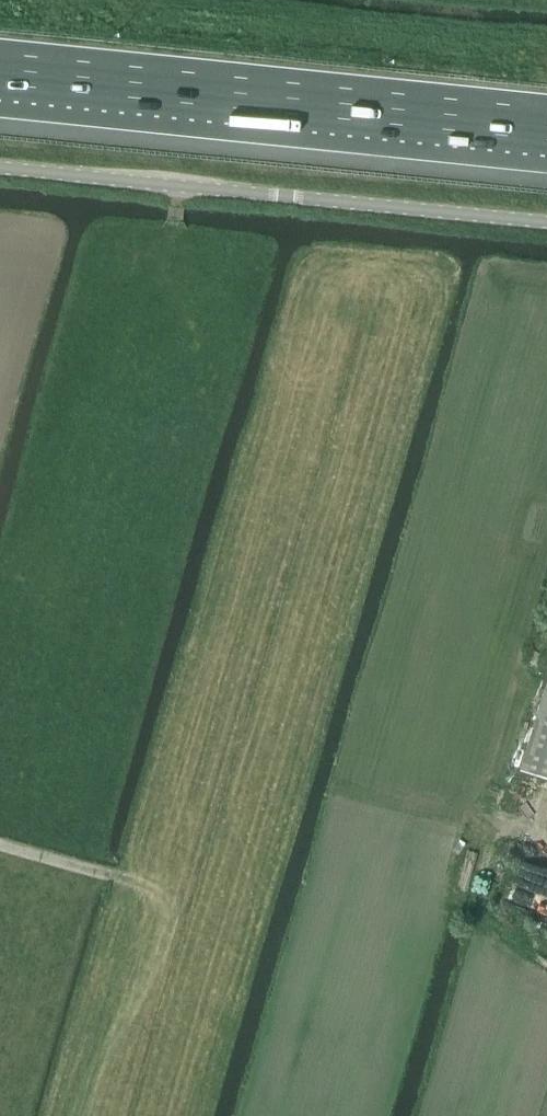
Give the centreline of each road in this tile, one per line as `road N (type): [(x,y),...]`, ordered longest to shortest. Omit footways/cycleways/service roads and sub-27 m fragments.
road 1 (motorway): [(0,70),(546,126)]
road 2 (unclassified): [(546,223),(0,169)]

